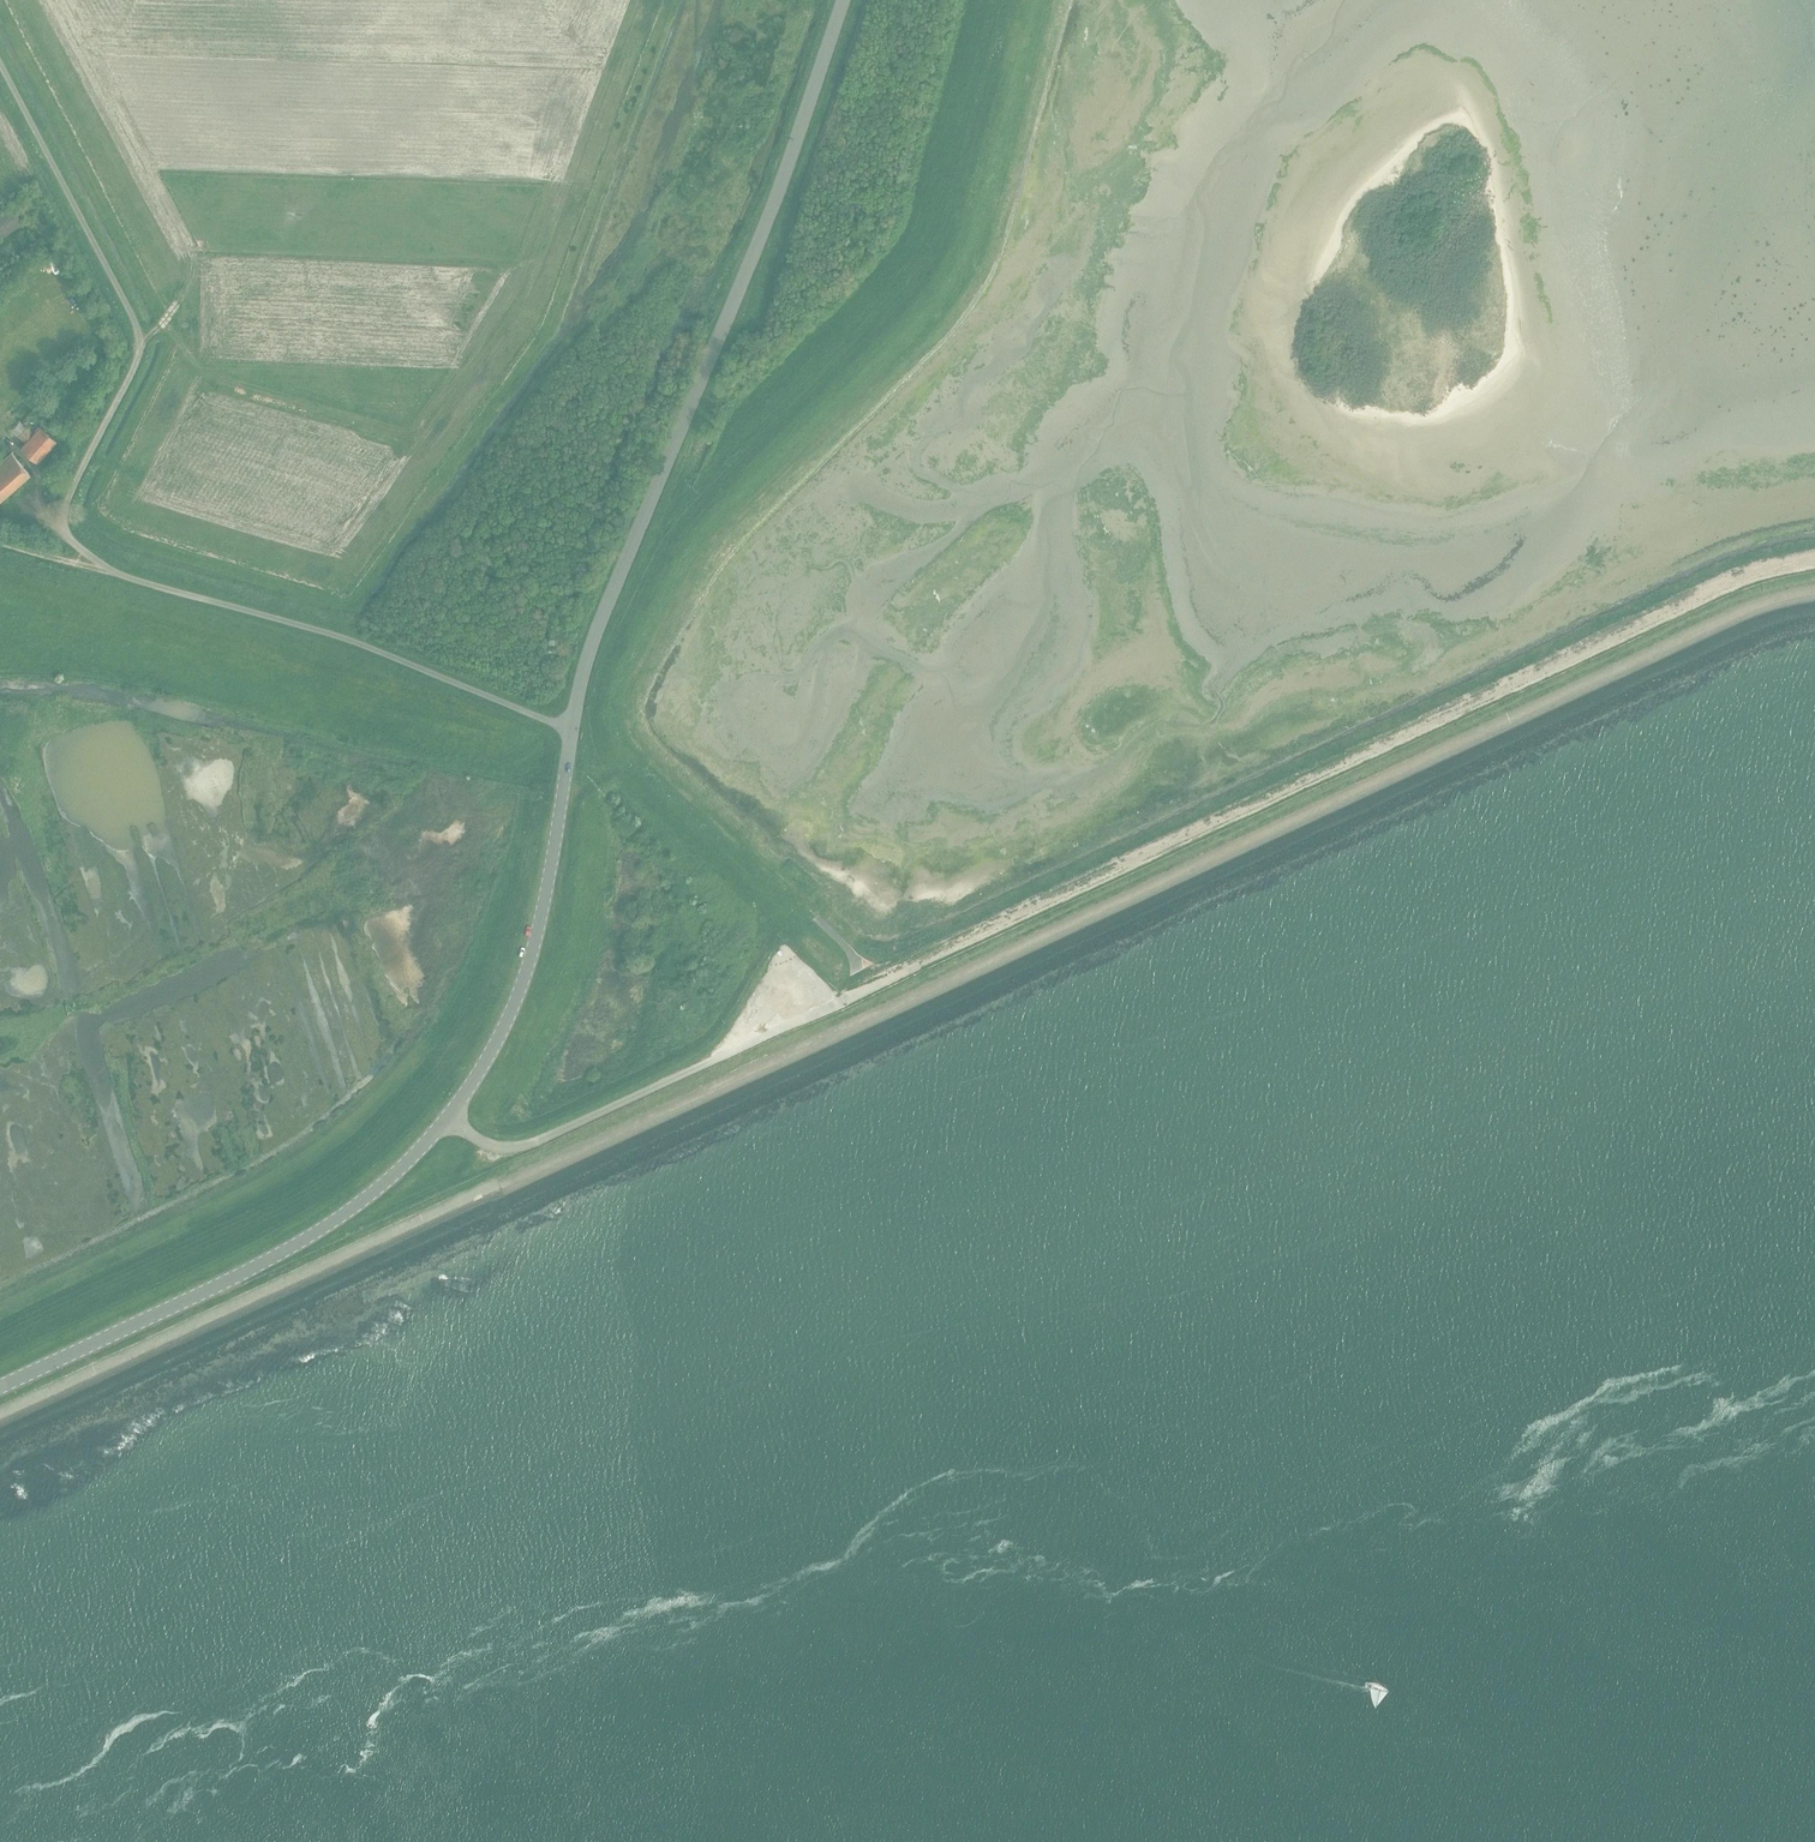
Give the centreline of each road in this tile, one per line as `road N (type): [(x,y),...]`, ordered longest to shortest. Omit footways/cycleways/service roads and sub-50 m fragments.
road 1 (track): [(1031,0),(965,231),(940,278),(685,542),(619,660),(609,701),(610,730),(627,764),(824,947),(883,976),(842,999)]
road 2 (unclassified): [(572,729),(529,722),(292,629),(116,580),(65,546),(56,520),(59,493),(122,355),(123,329),(0,95)]
road 3 (unclassified): [(0,1387),(319,1230),(386,1181),(446,1119),(499,1037),(530,956),(572,729)]
road 4 (unclassified): [(572,729),(595,636),(783,179),(843,0)]

